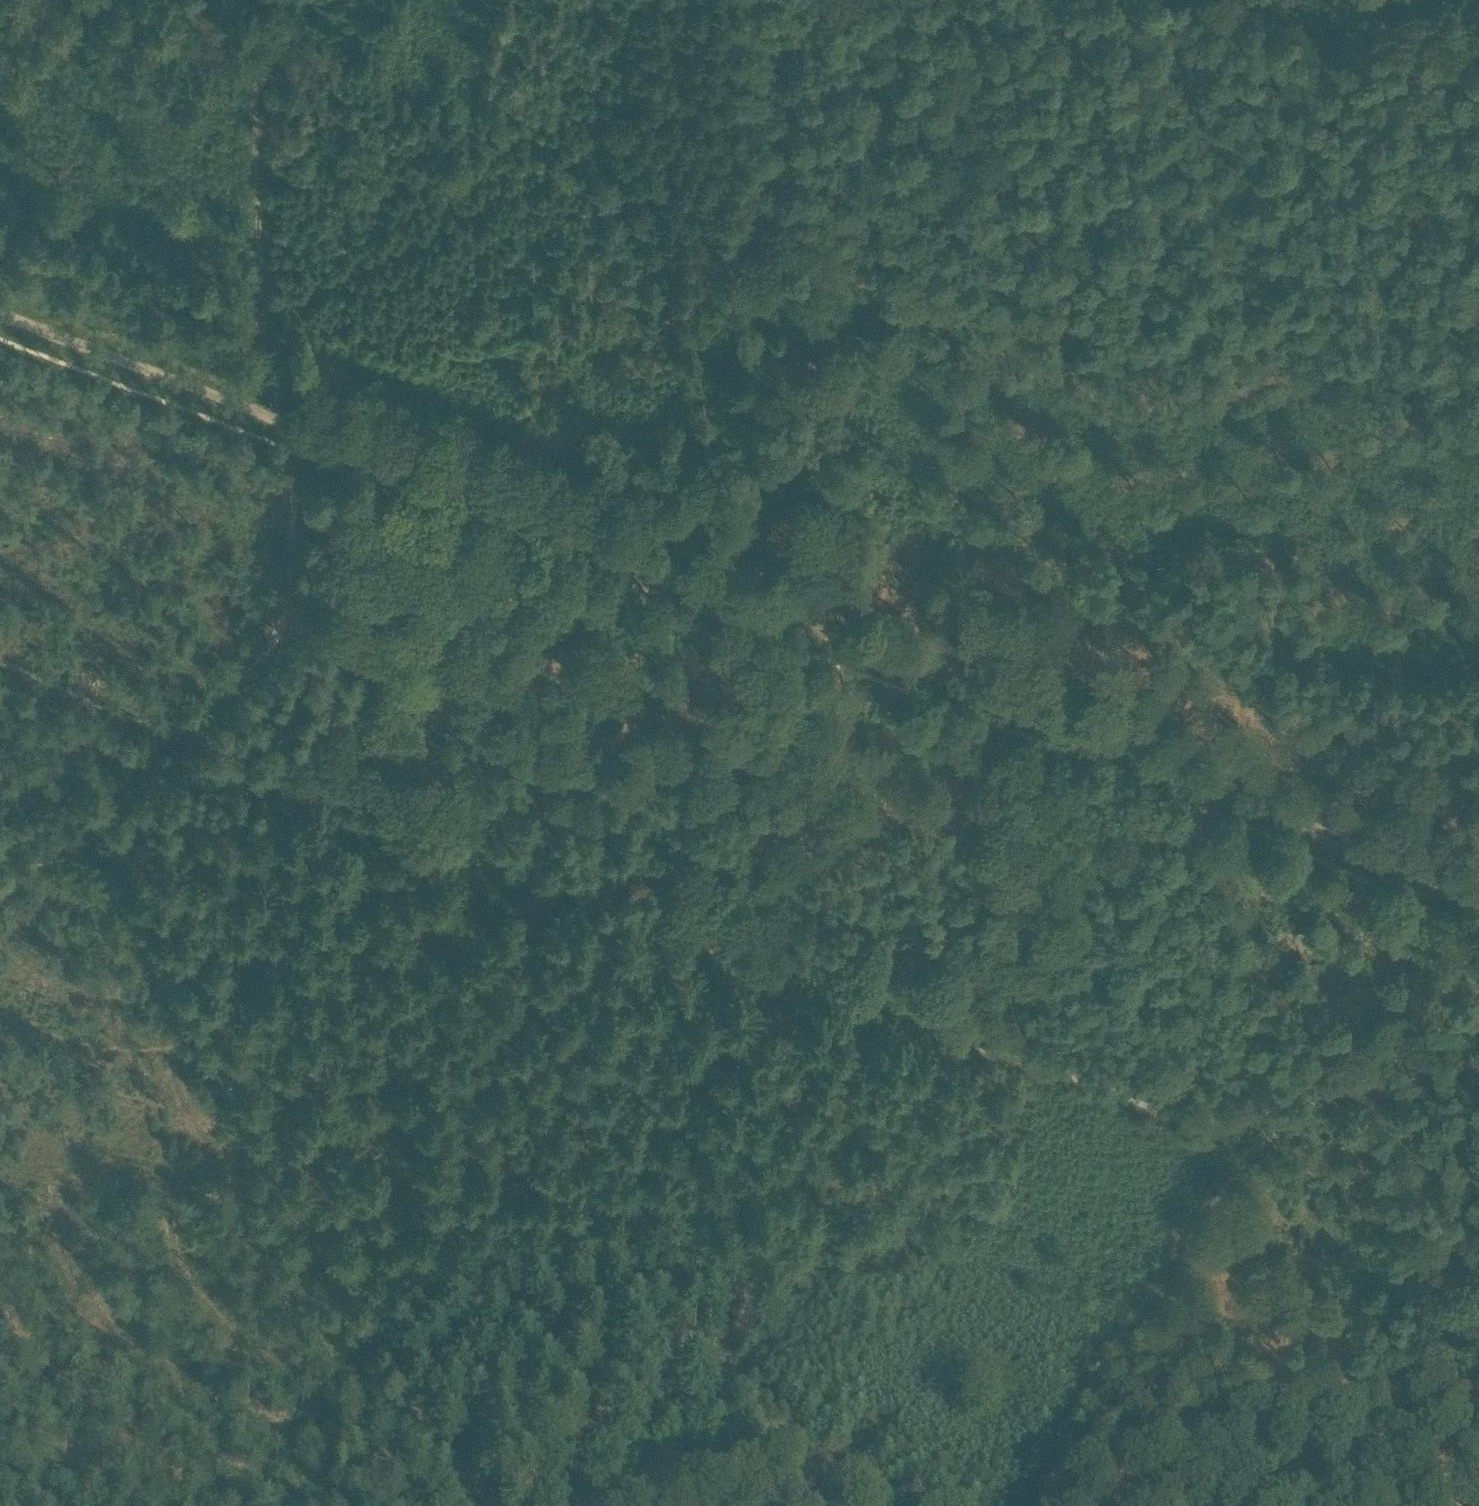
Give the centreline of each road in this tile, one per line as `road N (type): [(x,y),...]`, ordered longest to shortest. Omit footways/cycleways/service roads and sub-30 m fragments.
road 1 (track): [(0,313),(775,609),(1478,906)]
road 2 (track): [(1029,1505),(1098,1344),(1204,1207),(1476,931)]

